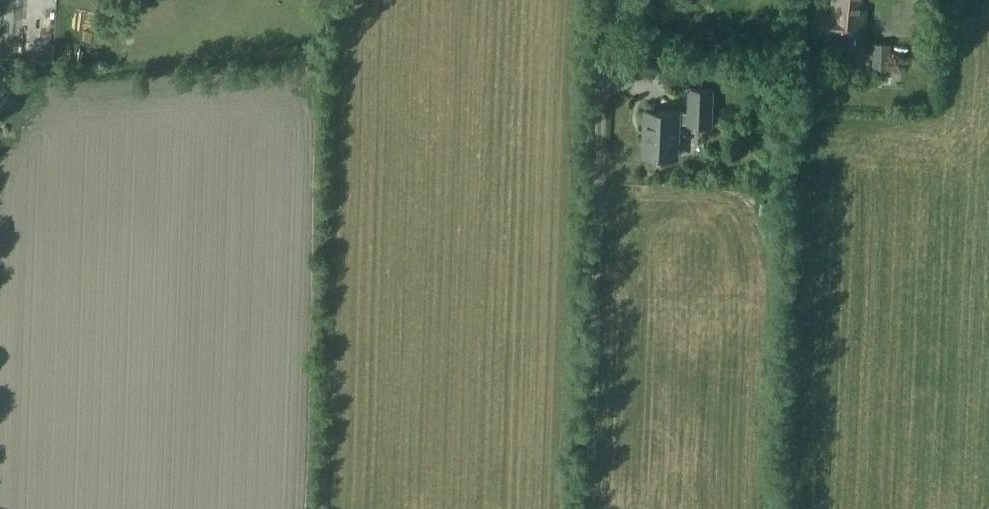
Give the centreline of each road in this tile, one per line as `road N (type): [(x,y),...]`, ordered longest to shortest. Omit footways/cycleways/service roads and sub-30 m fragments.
road 1 (track): [(599,0),(588,508)]

